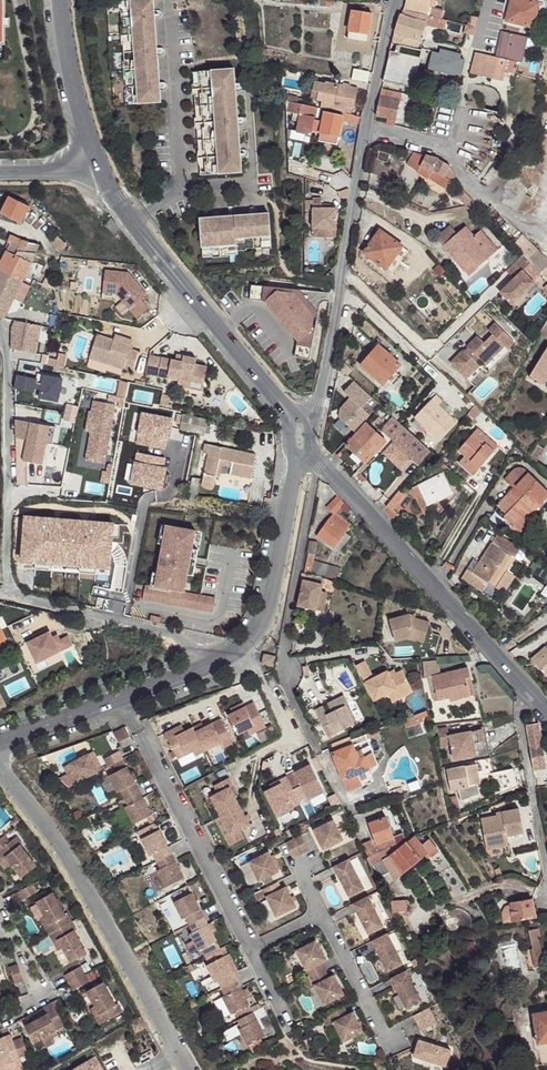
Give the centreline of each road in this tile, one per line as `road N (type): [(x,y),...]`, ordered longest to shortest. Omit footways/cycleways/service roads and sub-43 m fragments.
road 1 (residential): [(393,0),(320,394),(308,421)]
road 2 (residential): [(186,1069),(0,761)]
road 3 (residential): [(546,711),(325,471)]
road 4 (residential): [(318,750),(283,661),(315,481),(325,471)]
road 5 (residential): [(101,172),(150,245),(277,401)]
road 6 (residential): [(0,745),(239,651)]
road 7 (residential): [(296,463),(269,615),(239,651)]
road 8 (residential): [(101,172),(64,42),(61,0)]

